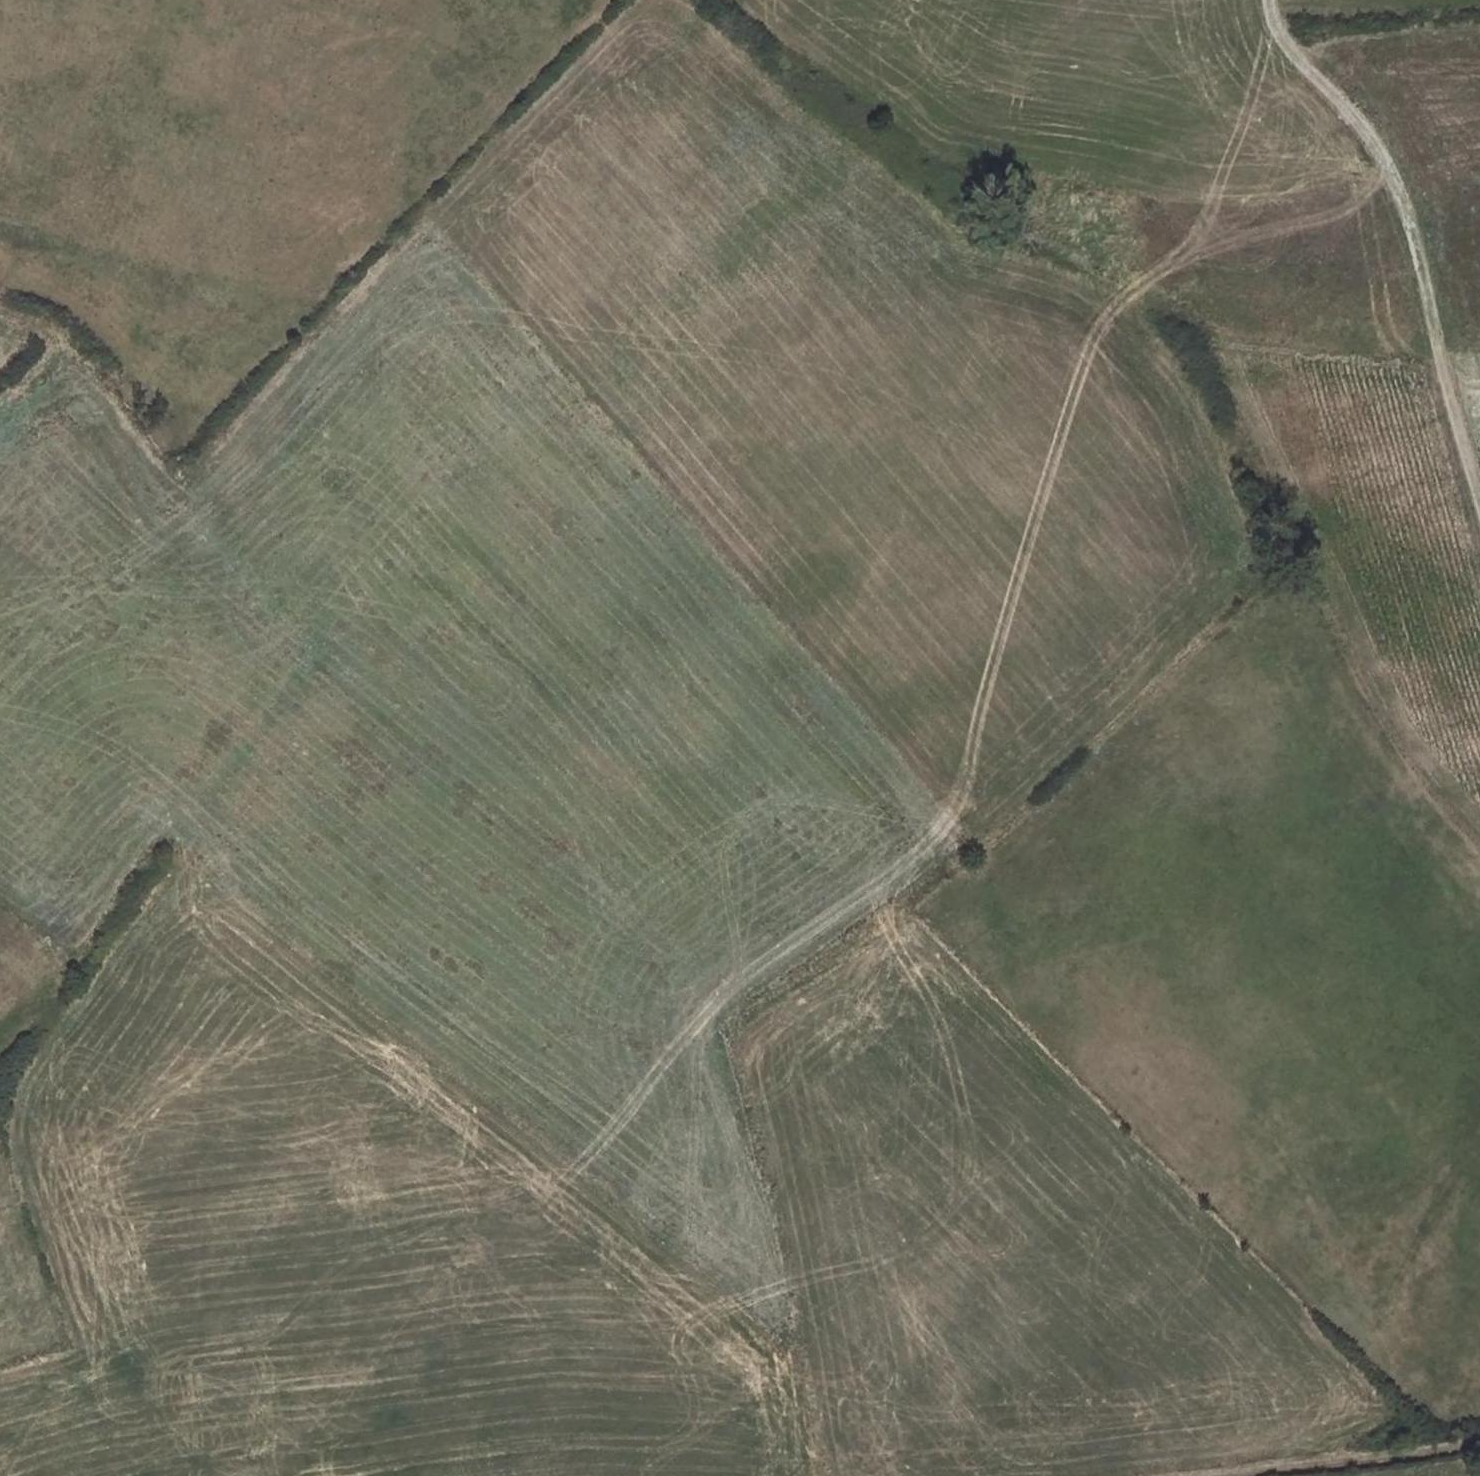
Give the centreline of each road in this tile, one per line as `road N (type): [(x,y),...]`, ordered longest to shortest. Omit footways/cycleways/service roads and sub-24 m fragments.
road 1 (track): [(1265,0),(1270,40),(1353,123),(1390,194),(1479,520)]
road 2 (track): [(1479,1452),(1303,1475)]

